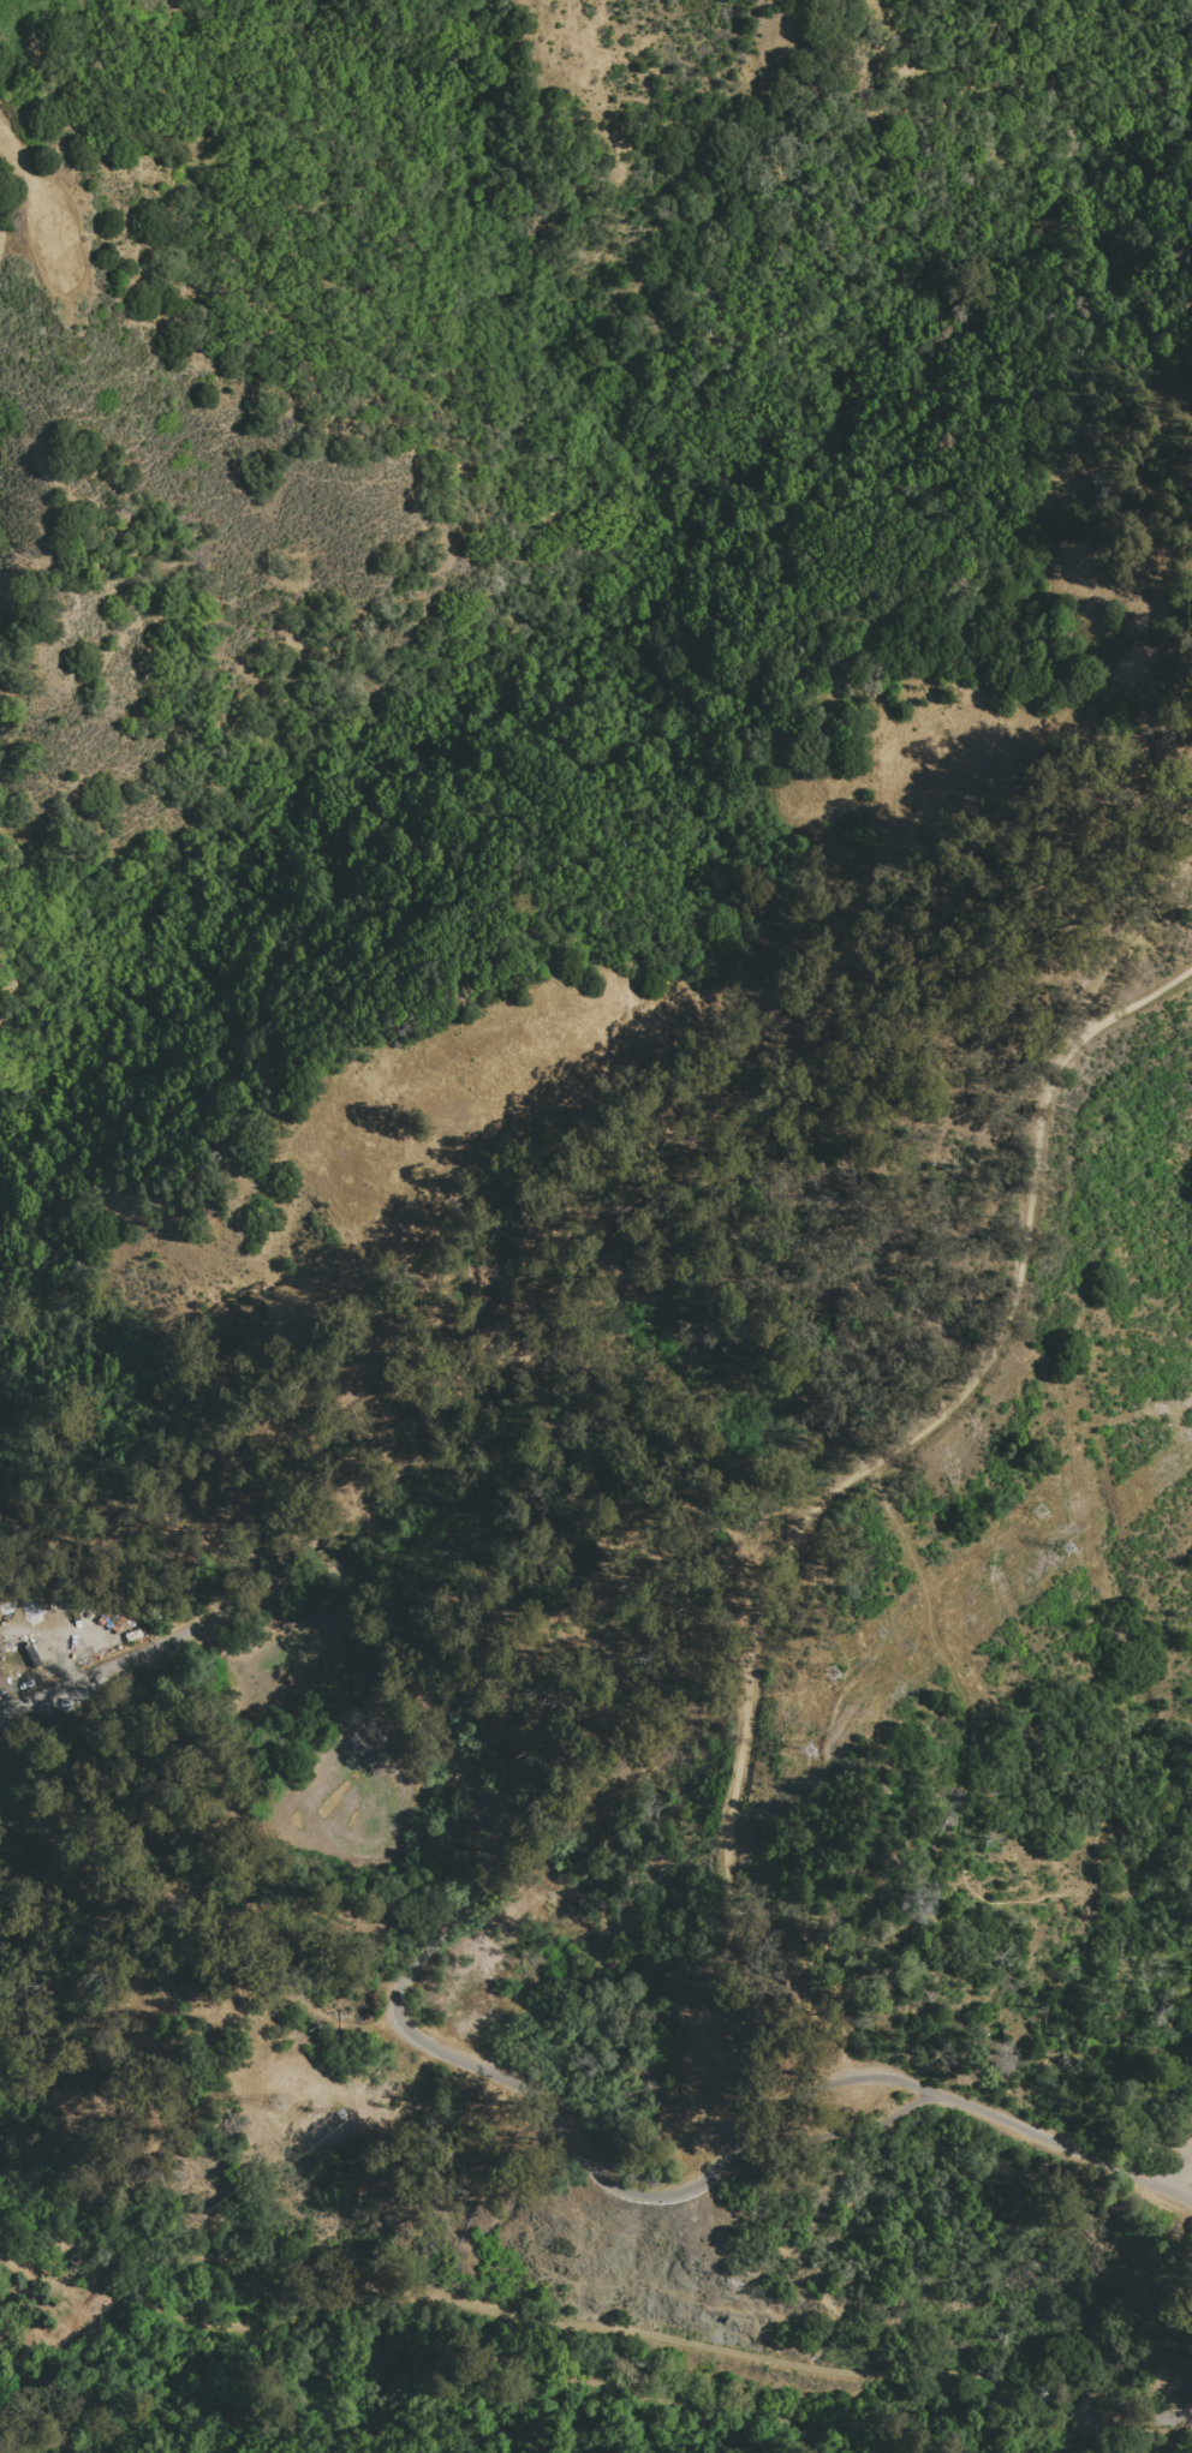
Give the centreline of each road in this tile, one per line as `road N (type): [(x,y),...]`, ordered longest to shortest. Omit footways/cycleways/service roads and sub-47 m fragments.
road 1 (track): [(728,2165),(739,1993),(731,1850),(762,1606),(811,1516),(941,1418),(999,1345),(1018,1288),(1045,1106),(1072,1050),(1092,1028),(1191,971)]
road 2 (track): [(0,2165),(10,2196),(61,2245),(137,2244),(267,2264),(548,2323),(911,2381)]

